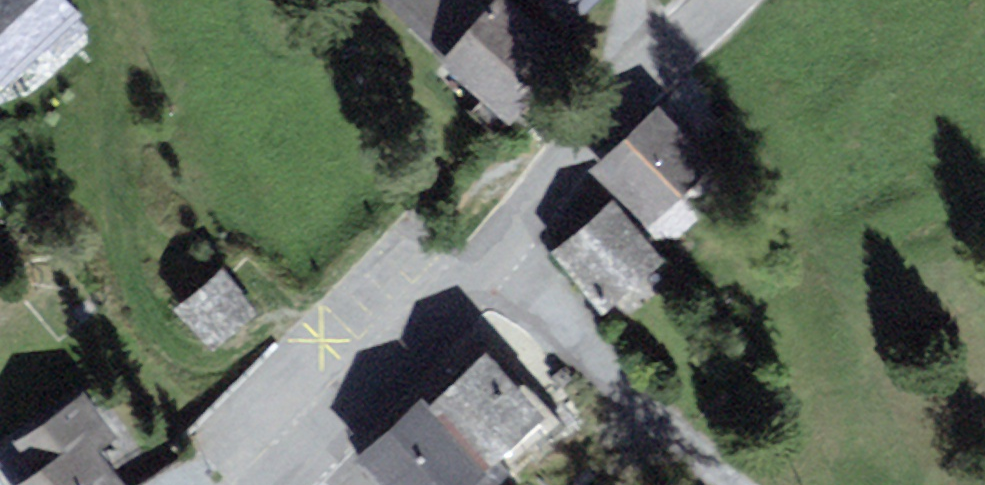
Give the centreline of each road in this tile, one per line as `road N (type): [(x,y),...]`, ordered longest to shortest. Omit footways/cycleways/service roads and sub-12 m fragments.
road 1 (tertiary): [(737,0),(637,89),(494,259)]
road 2 (residential): [(494,259),(734,484)]
road 3 (tertiary): [(494,259),(274,484)]

